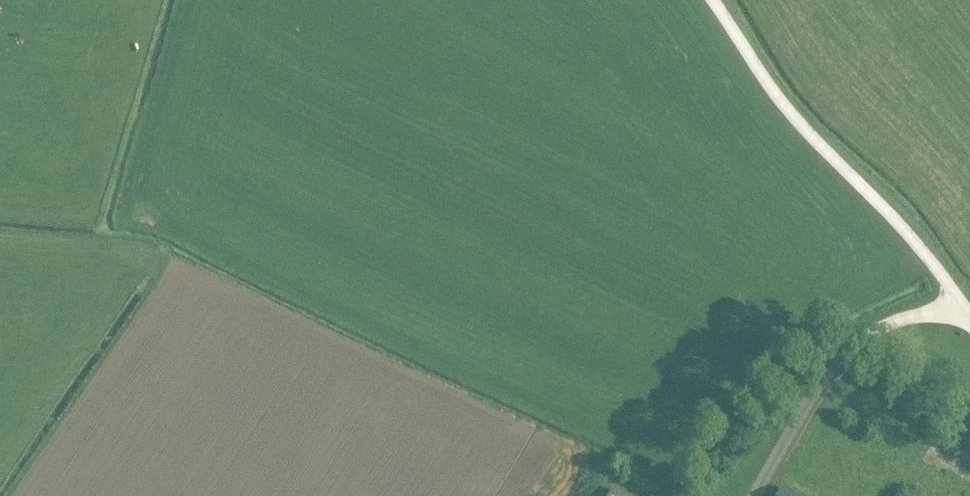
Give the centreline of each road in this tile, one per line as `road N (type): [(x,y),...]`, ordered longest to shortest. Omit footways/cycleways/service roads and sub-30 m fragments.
road 1 (track): [(755,495),(845,352),(895,320),(962,307)]

